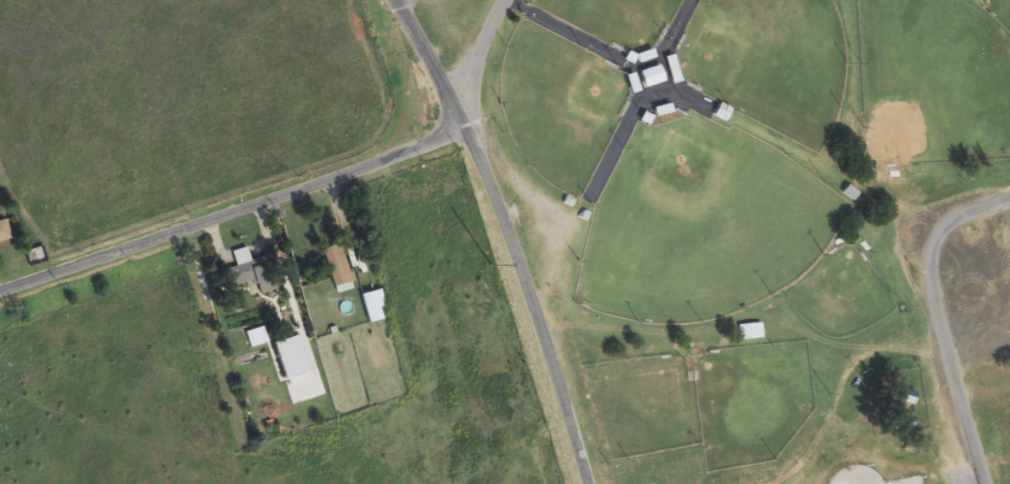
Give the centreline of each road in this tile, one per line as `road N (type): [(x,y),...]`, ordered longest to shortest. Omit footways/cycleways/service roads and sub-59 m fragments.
road 1 (residential): [(0,288),(375,160),(394,145),(409,95),(388,0)]
road 2 (tertiary): [(580,483),(466,130),(395,0)]
road 3 (residential): [(972,483),(903,223),(1009,188)]

